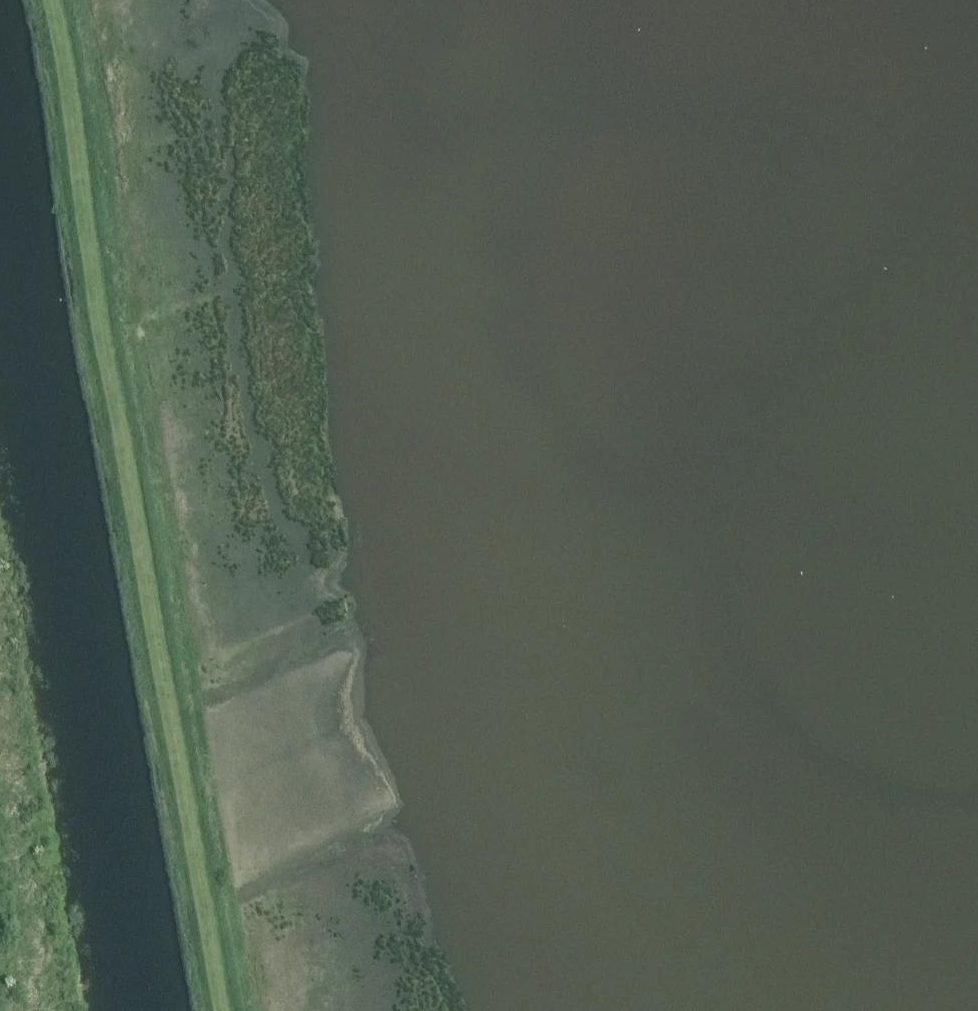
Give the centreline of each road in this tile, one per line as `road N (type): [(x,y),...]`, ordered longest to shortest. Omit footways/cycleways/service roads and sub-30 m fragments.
road 1 (track): [(221,1010),(51,0)]

